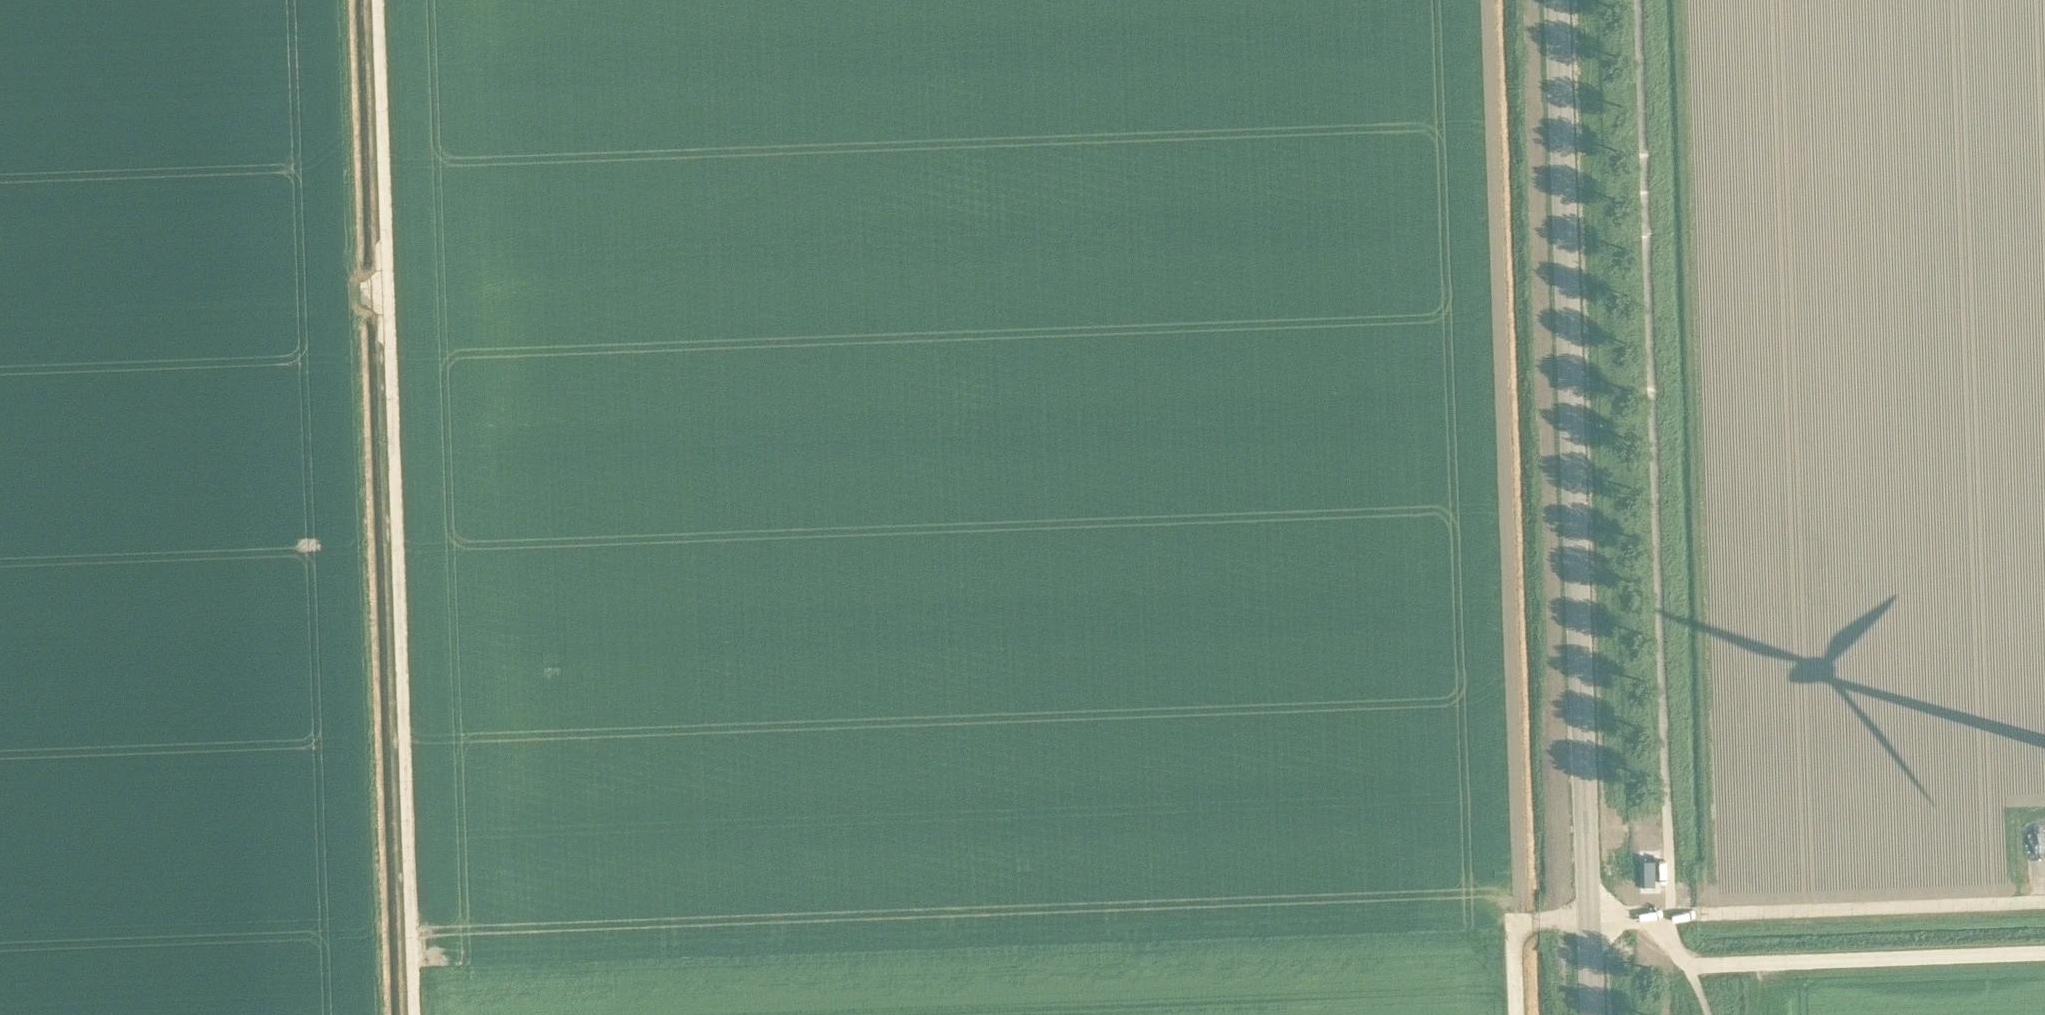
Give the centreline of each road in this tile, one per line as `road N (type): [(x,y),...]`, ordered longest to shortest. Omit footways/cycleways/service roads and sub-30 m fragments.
road 1 (secondary): [(1587,920),(1555,0)]

